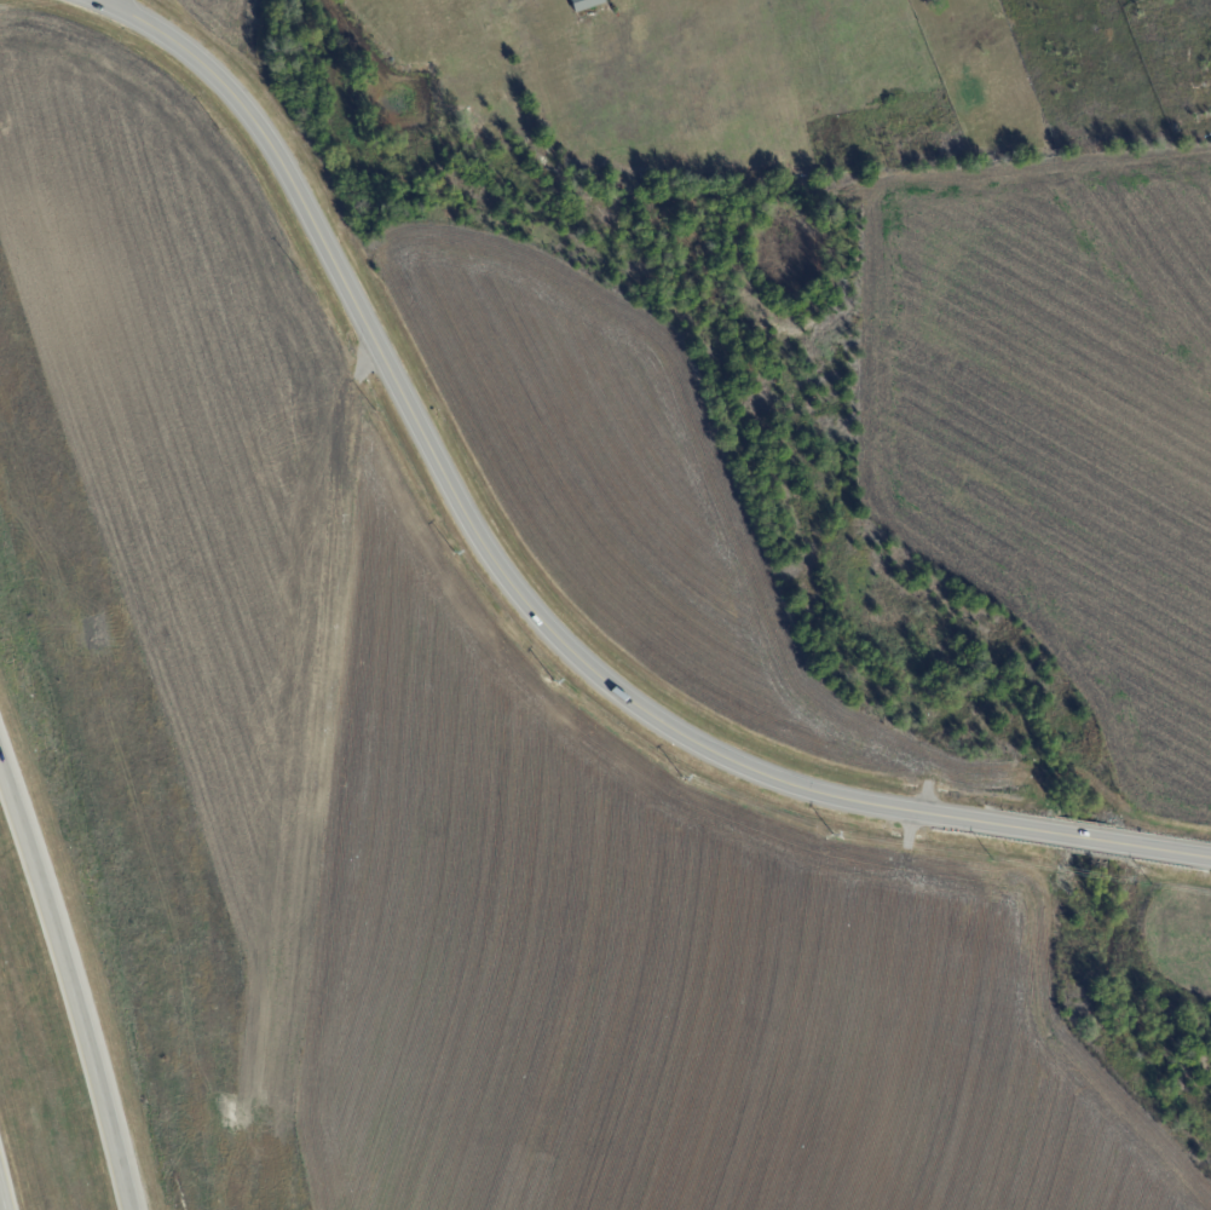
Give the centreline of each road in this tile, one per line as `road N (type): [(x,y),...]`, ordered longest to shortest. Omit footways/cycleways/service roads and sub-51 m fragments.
road 1 (tertiary): [(106,0),(213,65),(278,151),(381,355),(504,569),(607,682),(737,771),(857,803),(1210,858)]
road 2 (motorway): [(128,1209),(63,924),(0,747)]

